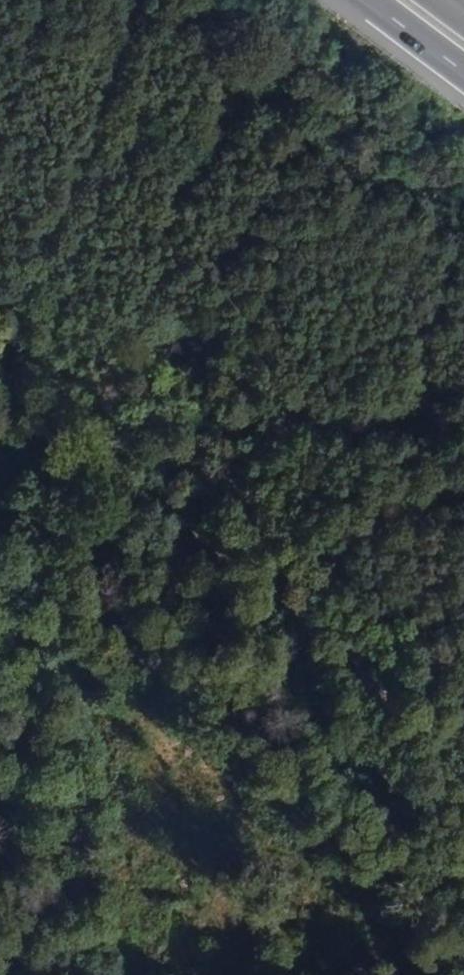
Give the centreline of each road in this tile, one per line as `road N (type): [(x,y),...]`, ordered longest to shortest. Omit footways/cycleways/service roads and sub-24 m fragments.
road 1 (motorway): [(359,0),(463,79)]

